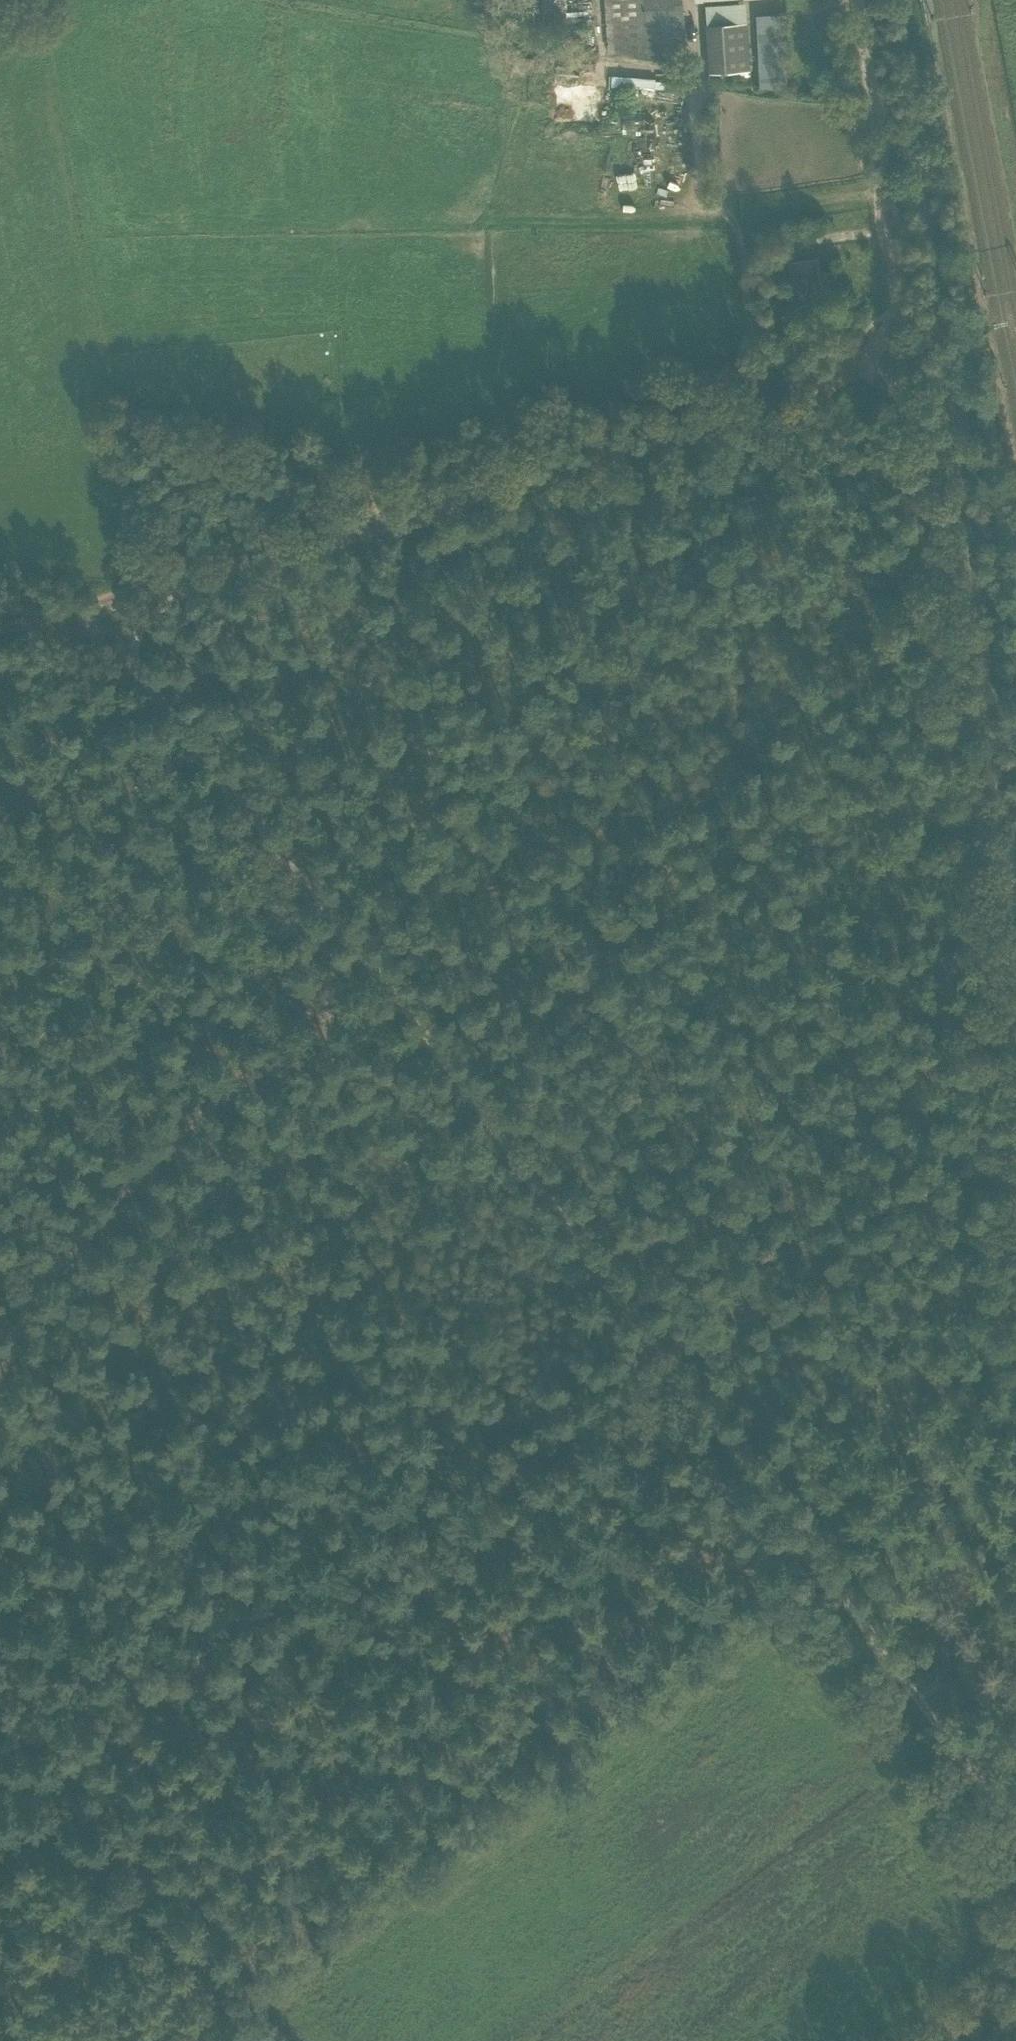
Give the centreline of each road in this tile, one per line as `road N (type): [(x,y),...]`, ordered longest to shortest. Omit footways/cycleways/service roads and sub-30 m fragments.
road 1 (track): [(0,1409),(14,1323),(257,1067),(378,962),(842,361),(784,397),(118,622),(0,631)]
road 2 (track): [(1015,1278),(984,899),(897,315)]
road 3 (track): [(661,1345),(378,962),(93,616)]
road 4 (track): [(661,1345),(431,1517),(196,1663),(0,1658)]
road 5 (track): [(1015,1827),(661,1345)]
road 6 (track): [(897,315),(873,104)]
road 7 (track): [(0,708),(93,616)]

